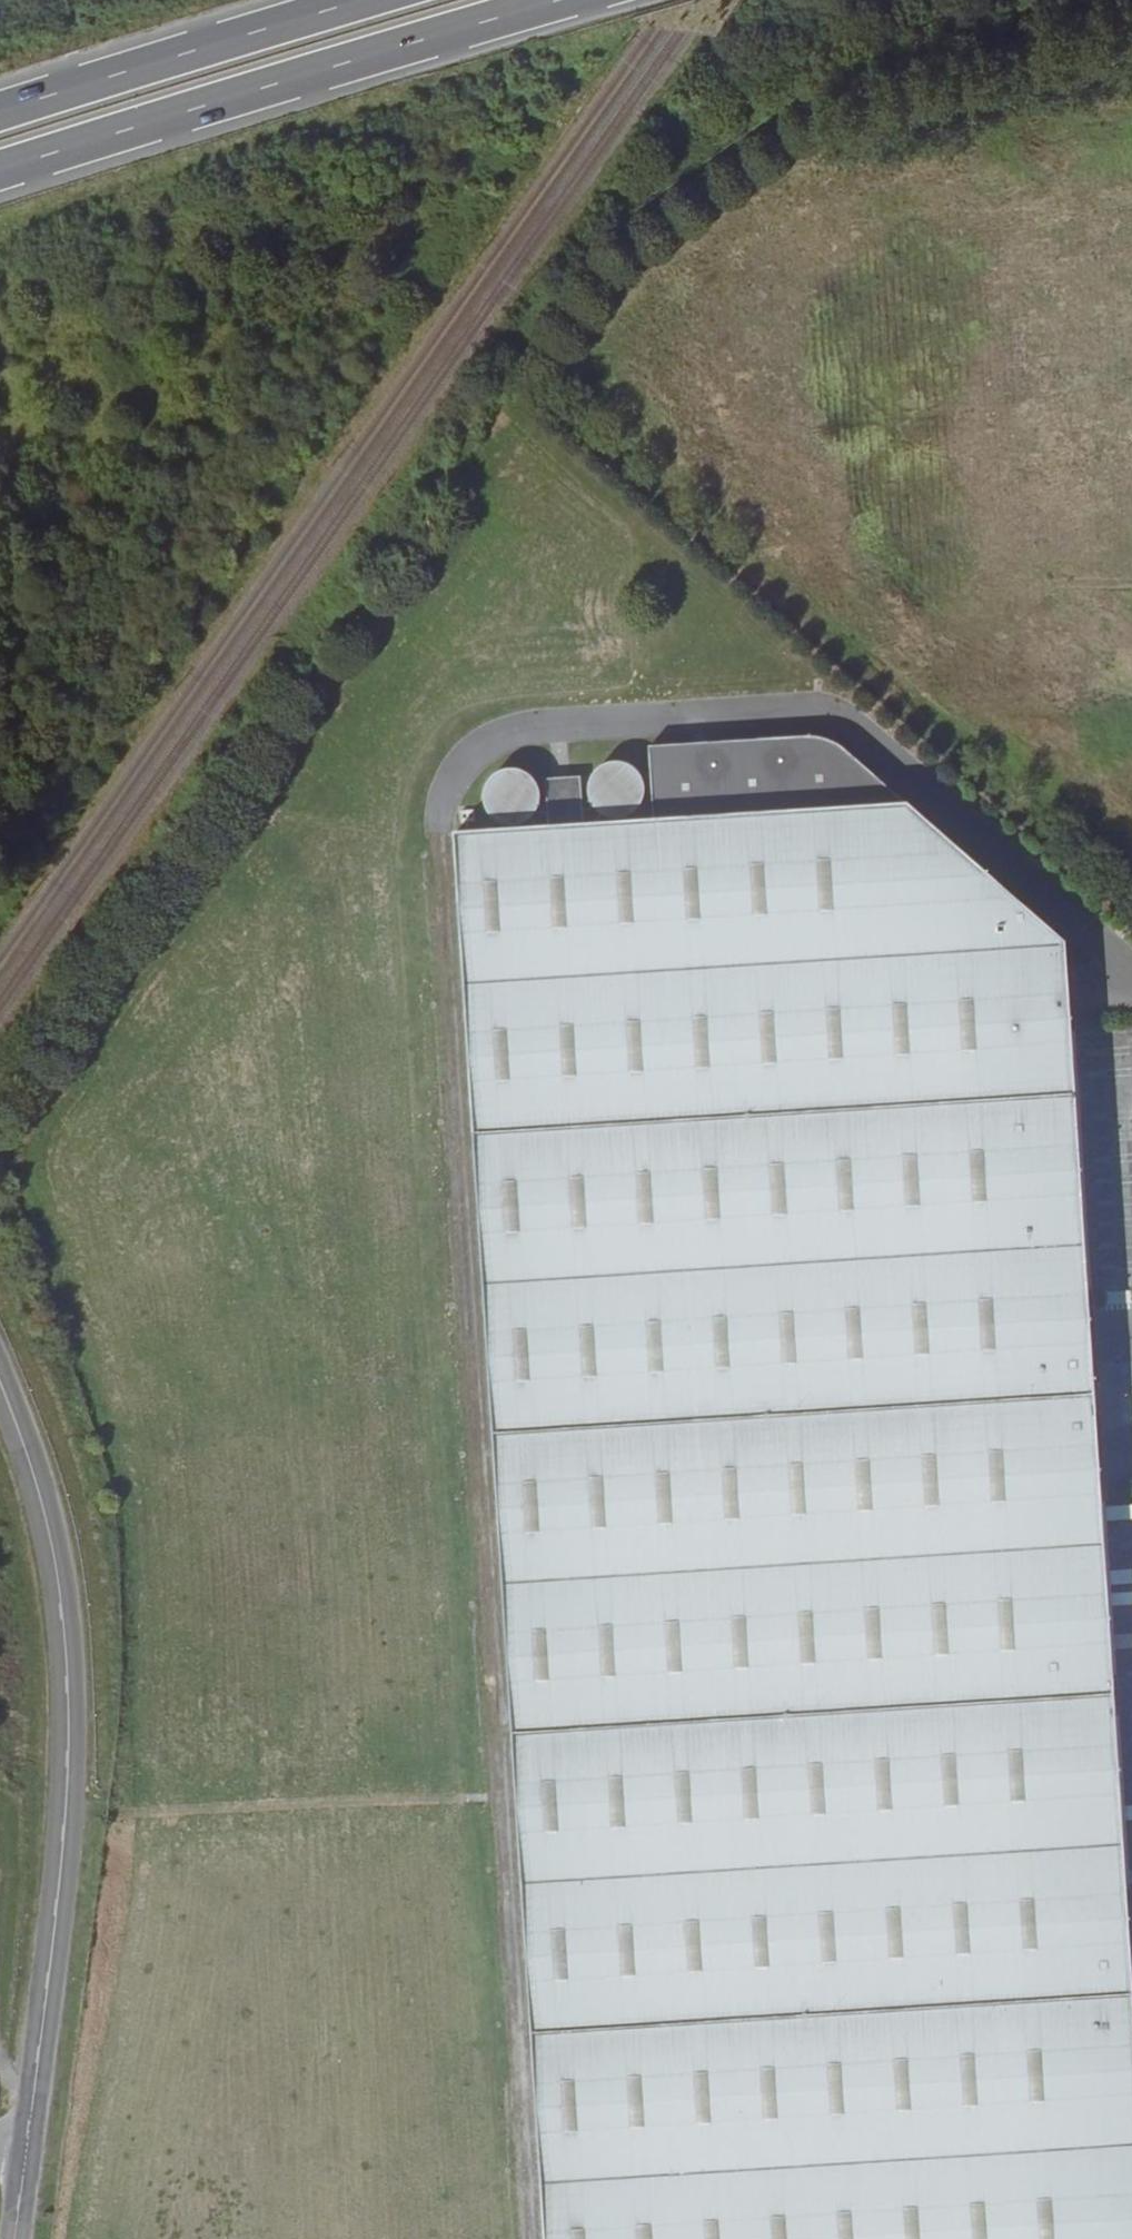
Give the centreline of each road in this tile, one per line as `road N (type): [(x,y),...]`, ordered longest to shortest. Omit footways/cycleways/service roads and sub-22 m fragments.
road 1 (tertiary): [(16,2238),(59,1890),(69,1735),(52,1547),(0,1379)]
road 2 (trunk): [(0,174),(573,0)]
road 3 (trunk): [(367,0),(0,114)]

